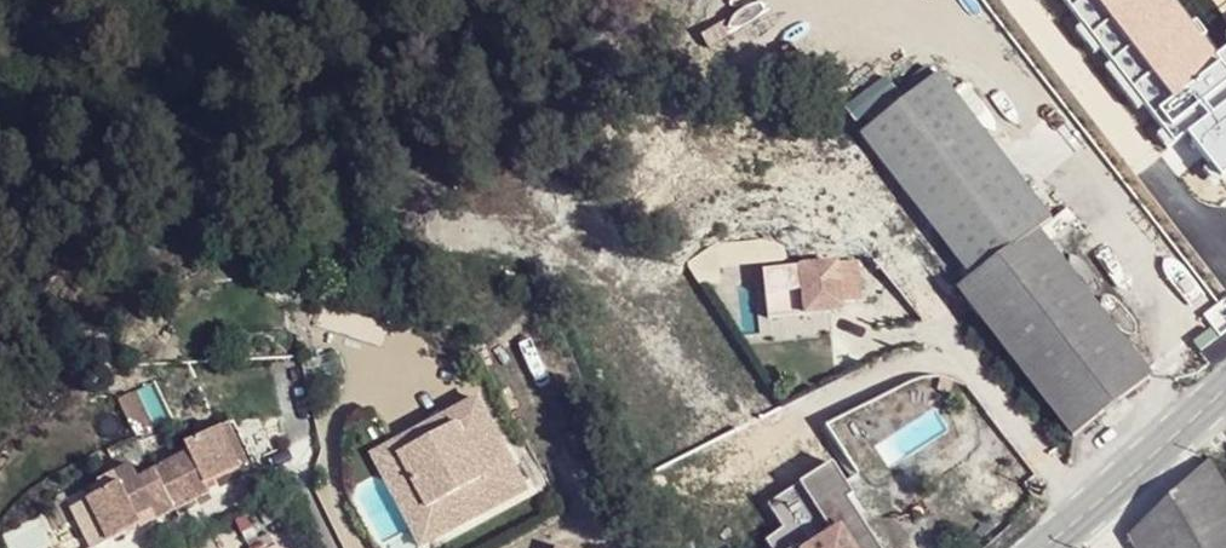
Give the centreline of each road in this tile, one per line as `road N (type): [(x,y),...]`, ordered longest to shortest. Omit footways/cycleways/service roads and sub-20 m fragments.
road 1 (tertiary): [(1042,547),(1225,389)]

